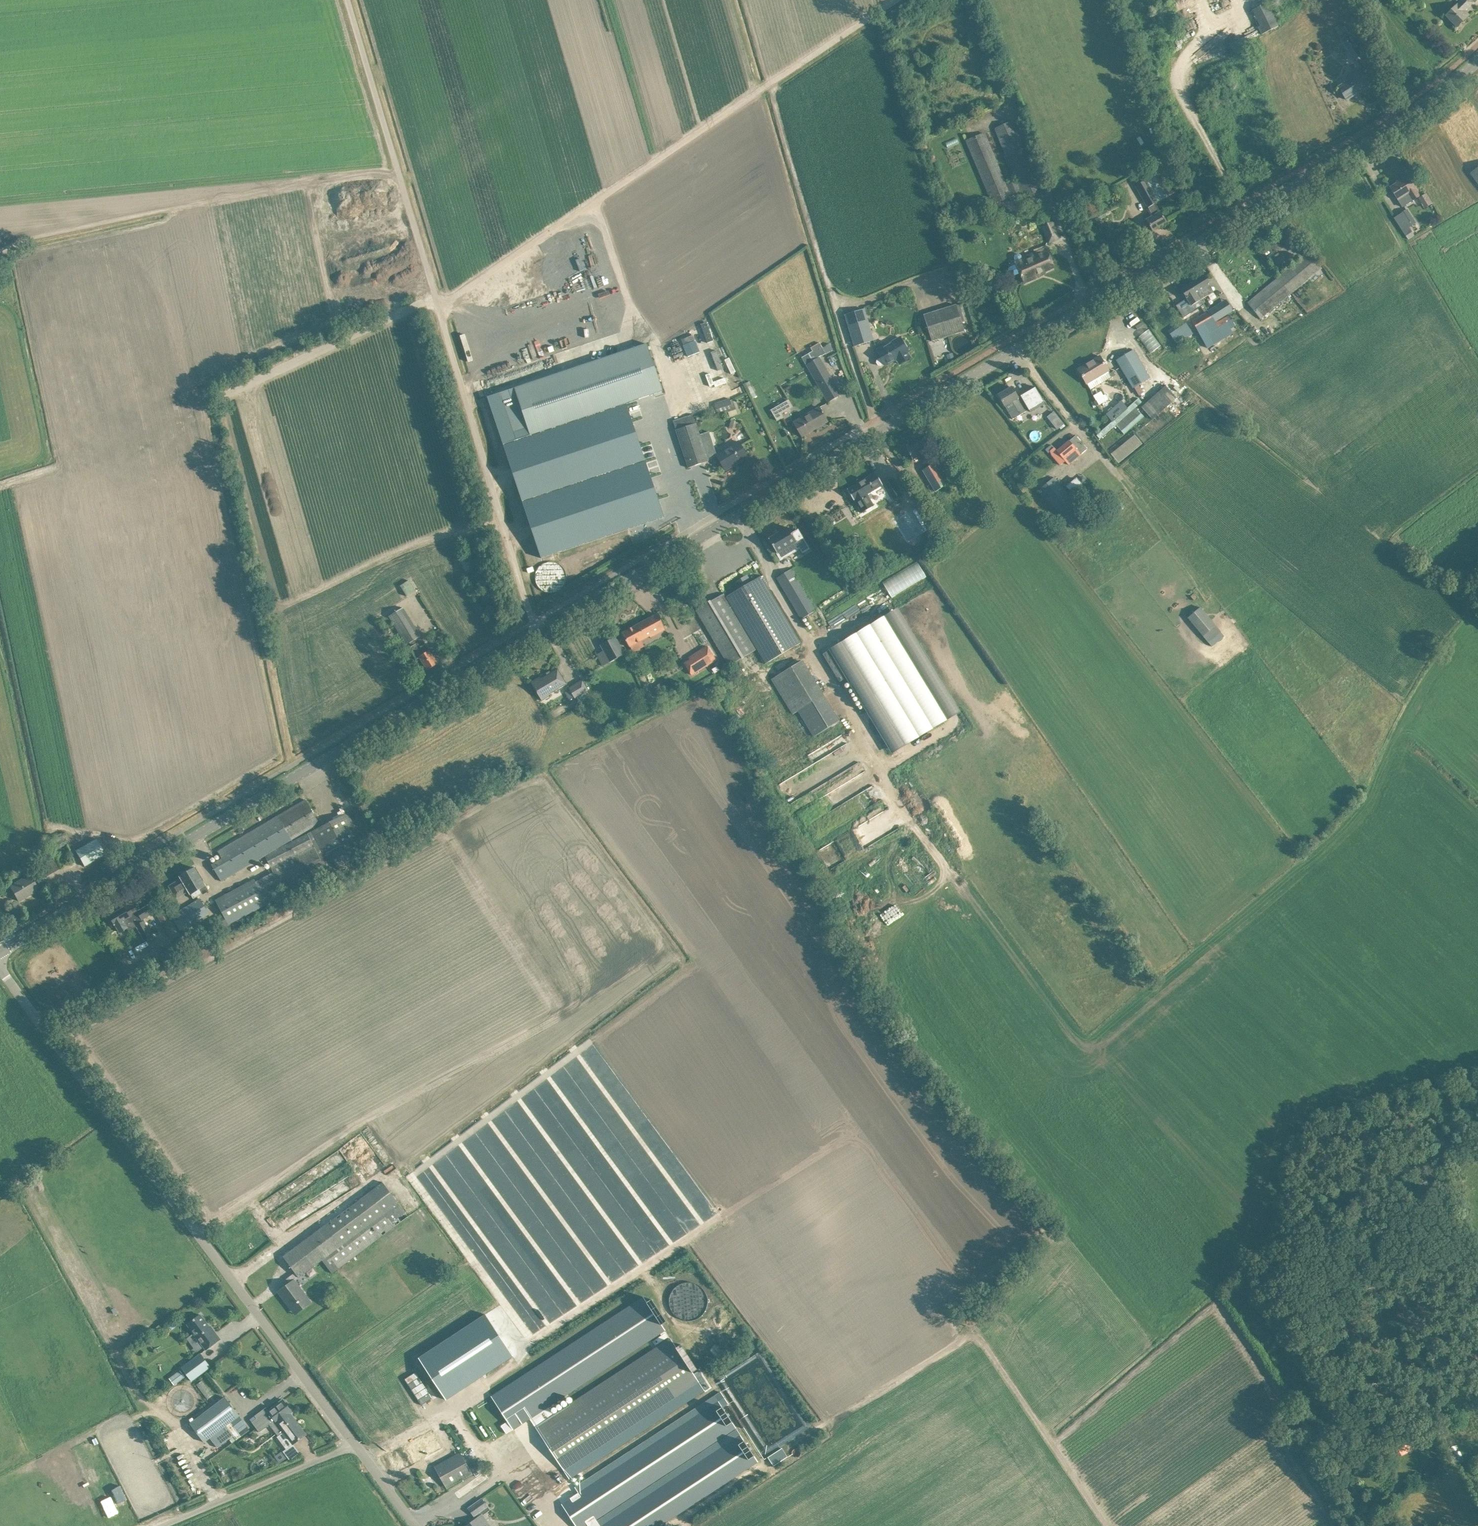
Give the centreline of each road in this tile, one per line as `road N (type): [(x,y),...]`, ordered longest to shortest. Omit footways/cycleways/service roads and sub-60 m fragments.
road 1 (tertiary): [(0,951),(1302,184),(1370,142),(1477,55)]
road 2 (track): [(535,639),(349,0)]
road 3 (unclassified): [(353,1445),(0,968)]
road 4 (track): [(1477,1257),(1288,1264),(1269,1284),(1286,1317),(1351,1391),(1352,1434),(1317,1449),(1365,1525)]
road 5 (unclassified): [(164,1525),(353,1445)]

